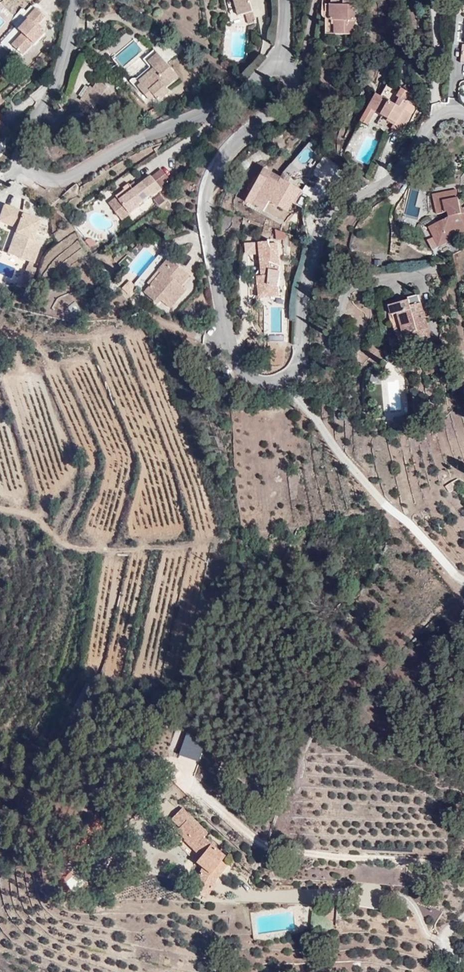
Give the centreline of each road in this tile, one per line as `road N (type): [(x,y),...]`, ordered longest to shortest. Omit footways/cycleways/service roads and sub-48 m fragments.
road 1 (residential): [(75,0),(58,80),(27,153),(28,169),(47,178),(69,176),(236,102),(287,57),(287,0)]

